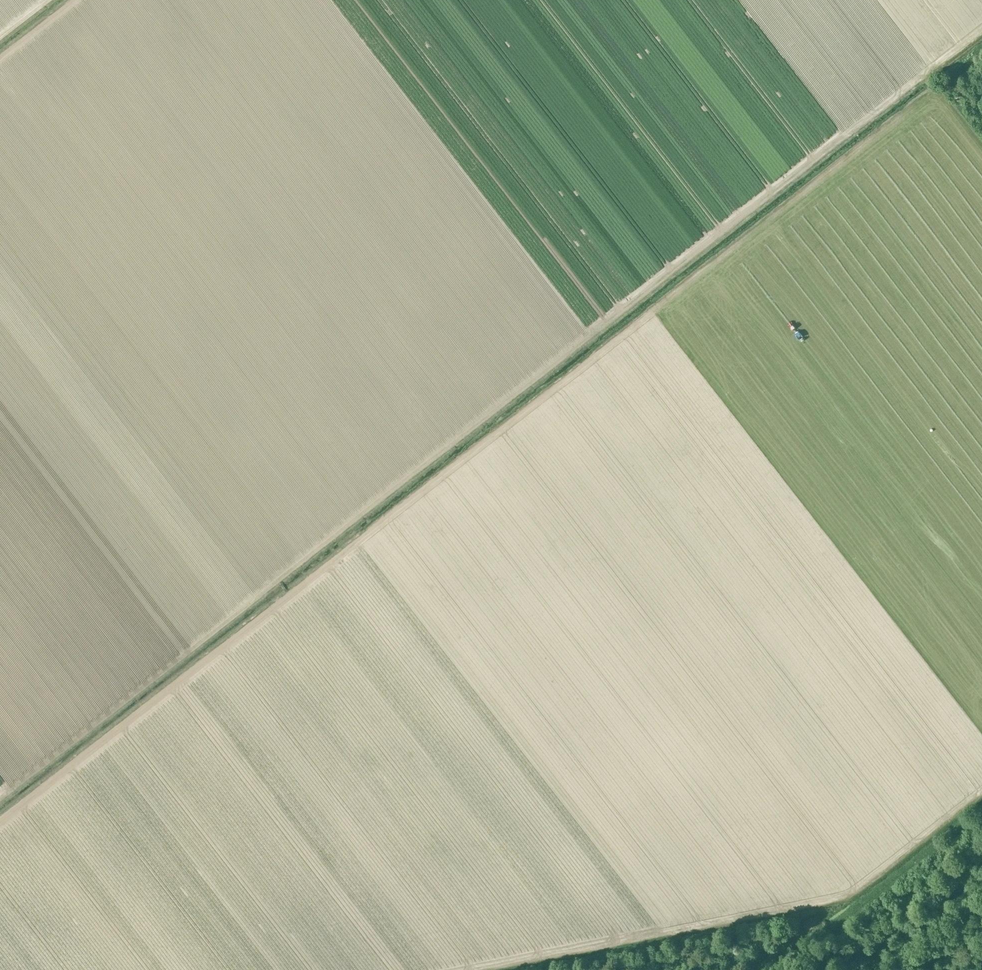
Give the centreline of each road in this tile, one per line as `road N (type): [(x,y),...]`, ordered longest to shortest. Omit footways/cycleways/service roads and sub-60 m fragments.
road 1 (track): [(750,969),(808,925),(836,934),(981,816)]

